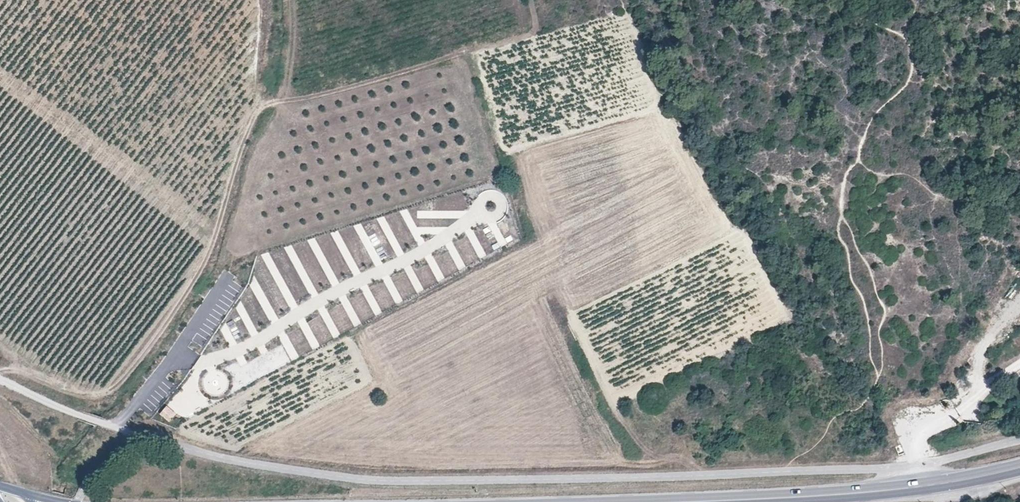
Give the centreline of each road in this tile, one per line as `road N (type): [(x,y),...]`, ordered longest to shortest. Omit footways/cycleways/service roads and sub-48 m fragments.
road 1 (track): [(0,372),(83,396),(119,383),(205,262),(250,125),(269,103),(537,30)]
road 2 (secondary): [(1019,472),(772,501)]
road 3 (track): [(0,380),(149,439)]

